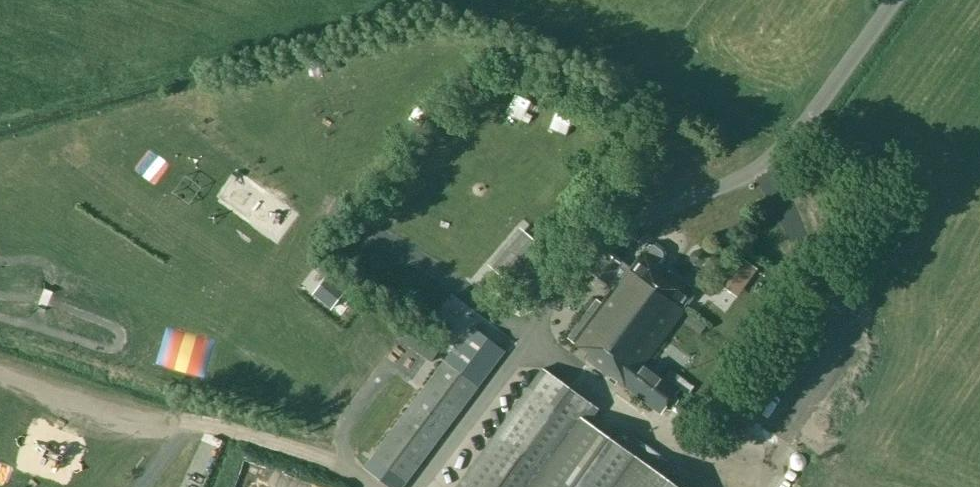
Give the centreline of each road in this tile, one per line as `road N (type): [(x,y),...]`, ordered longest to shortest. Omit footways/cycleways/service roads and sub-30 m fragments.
road 1 (track): [(458,286),(325,198)]

